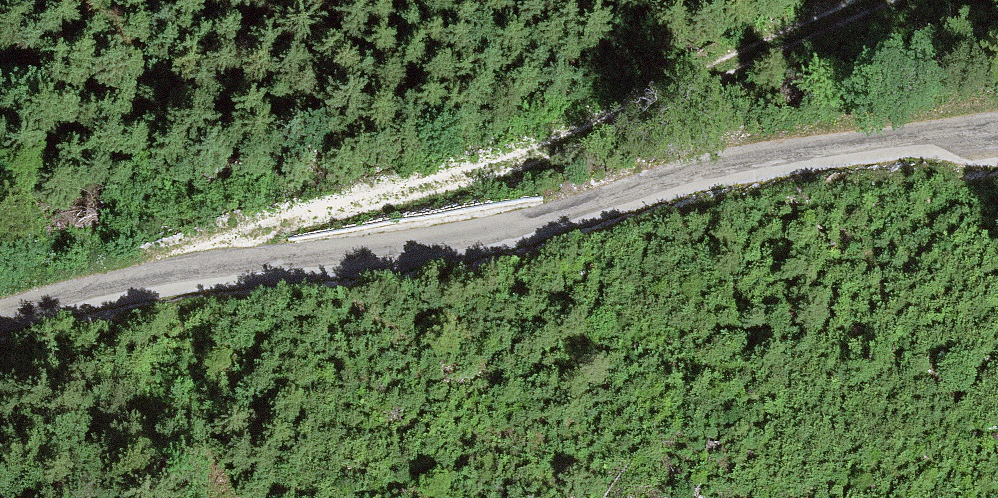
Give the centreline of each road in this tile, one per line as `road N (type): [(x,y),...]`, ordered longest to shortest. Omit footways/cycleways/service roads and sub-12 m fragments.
road 1 (unclassified): [(997,120),(750,153),(540,213),(388,243),(220,261),(0,309)]
road 2 (track): [(886,0),(558,141),(343,194),(220,261)]

